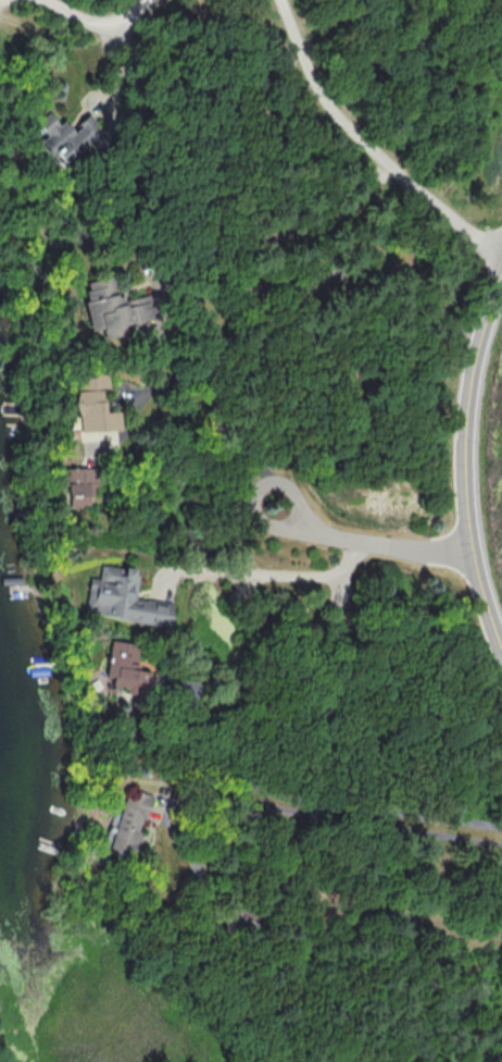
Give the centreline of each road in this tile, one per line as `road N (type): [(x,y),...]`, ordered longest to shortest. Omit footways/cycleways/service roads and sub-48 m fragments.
road 1 (tertiary): [(501,651),(469,540),(463,442),(467,380),(501,267)]
road 2 (residential): [(501,249),(397,178),(322,101),(276,0)]
road 3 (residential): [(474,554),(348,543),(311,532),(278,509)]
road 4 (residential): [(145,0),(98,25),(28,0)]

